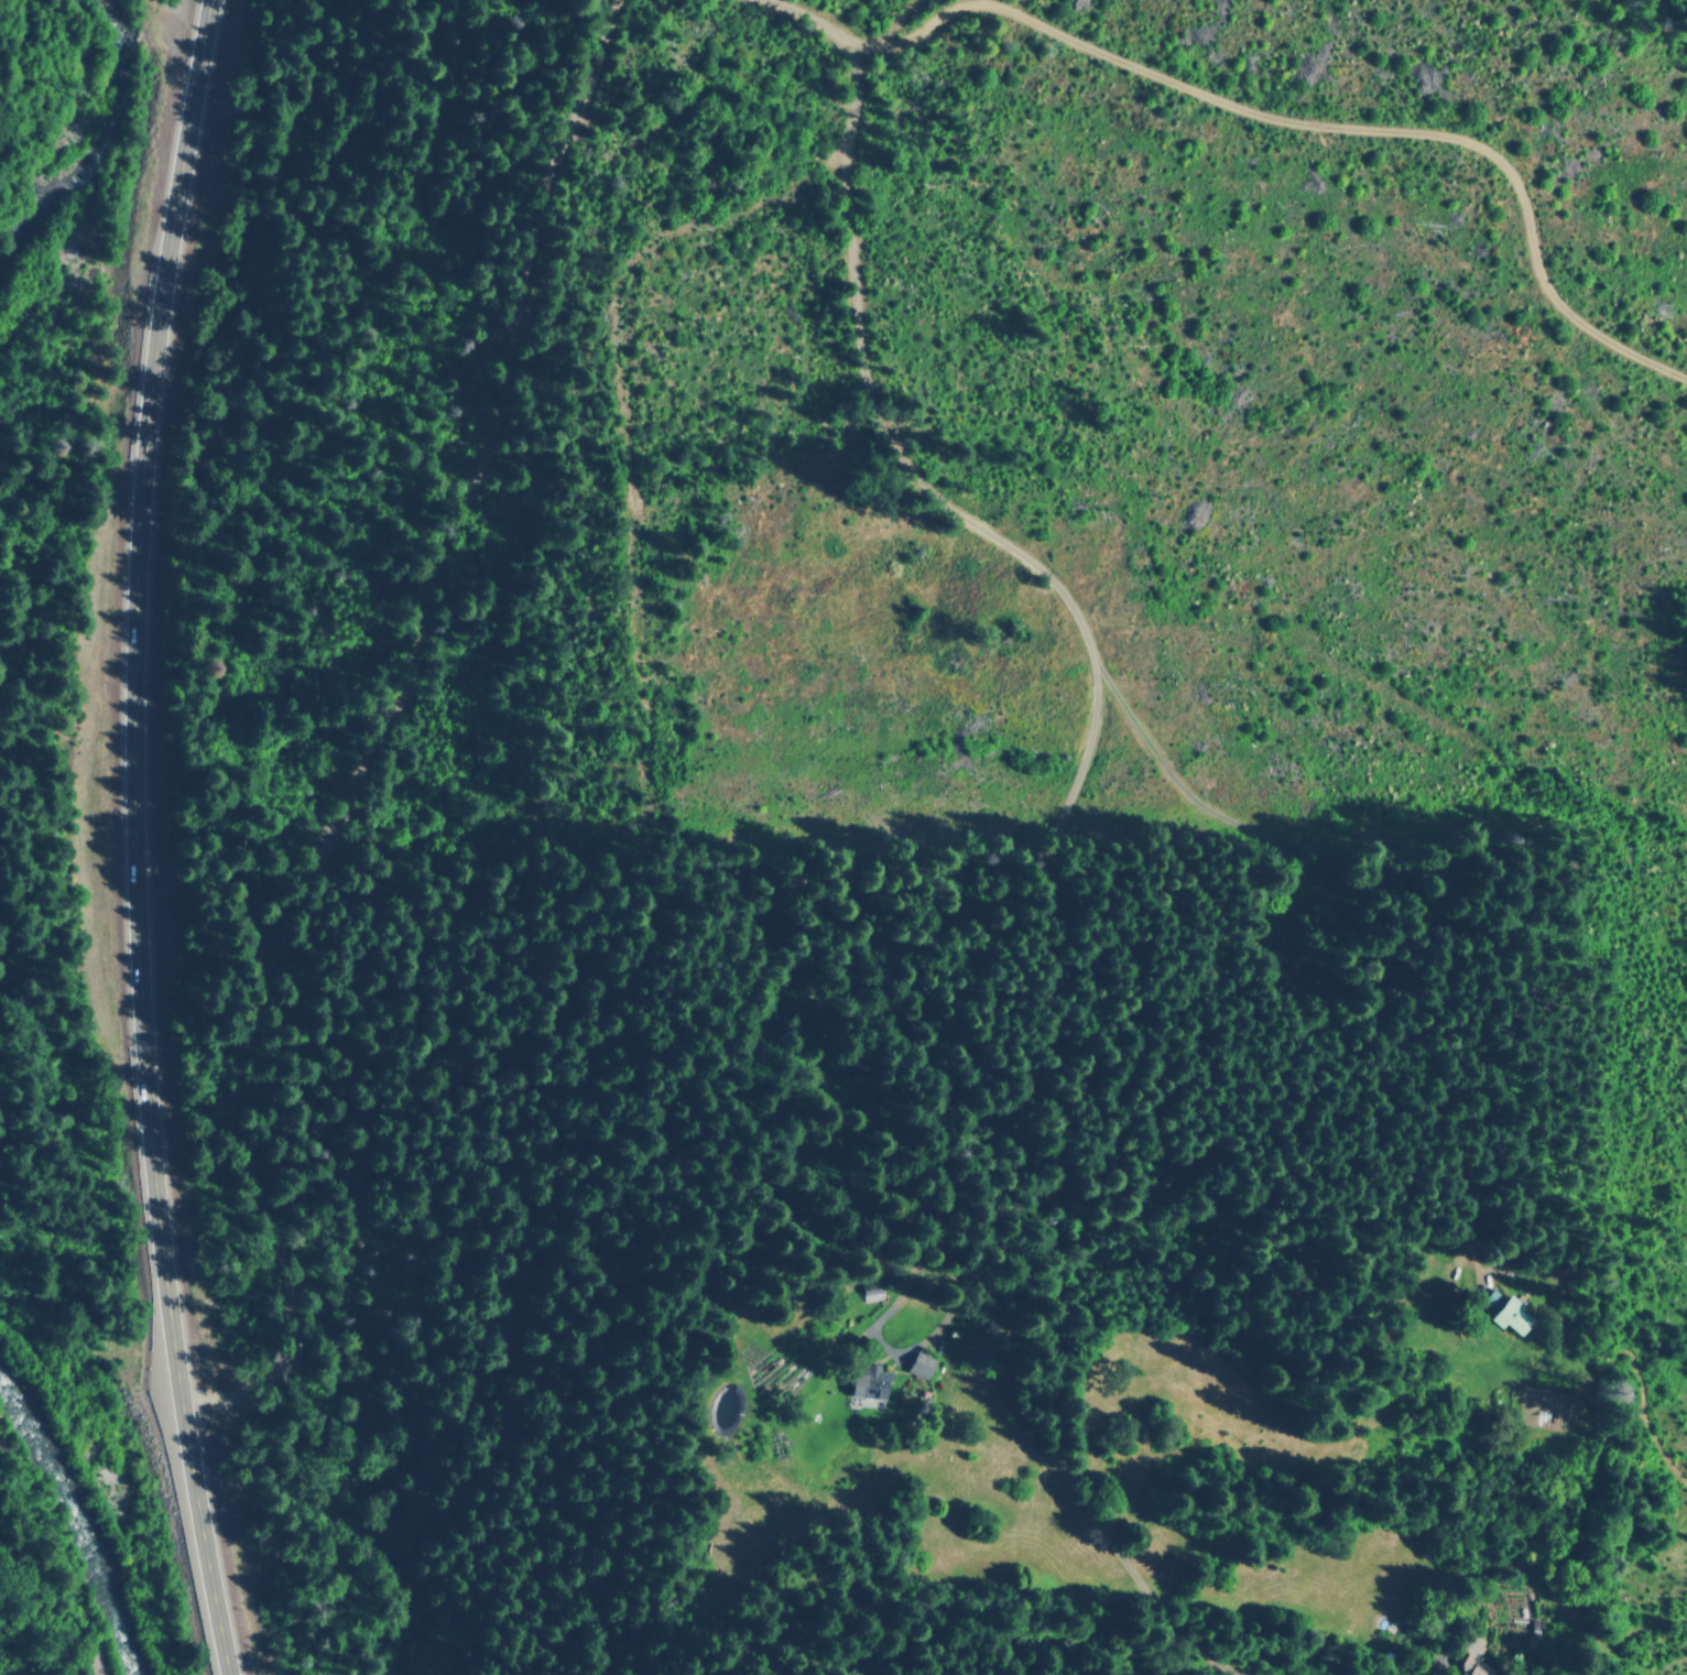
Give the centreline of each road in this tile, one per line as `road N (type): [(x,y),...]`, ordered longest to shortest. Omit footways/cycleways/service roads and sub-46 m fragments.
road 1 (primary): [(236,1674),(163,1240),(134,934),(127,737),(161,322),(210,0)]

